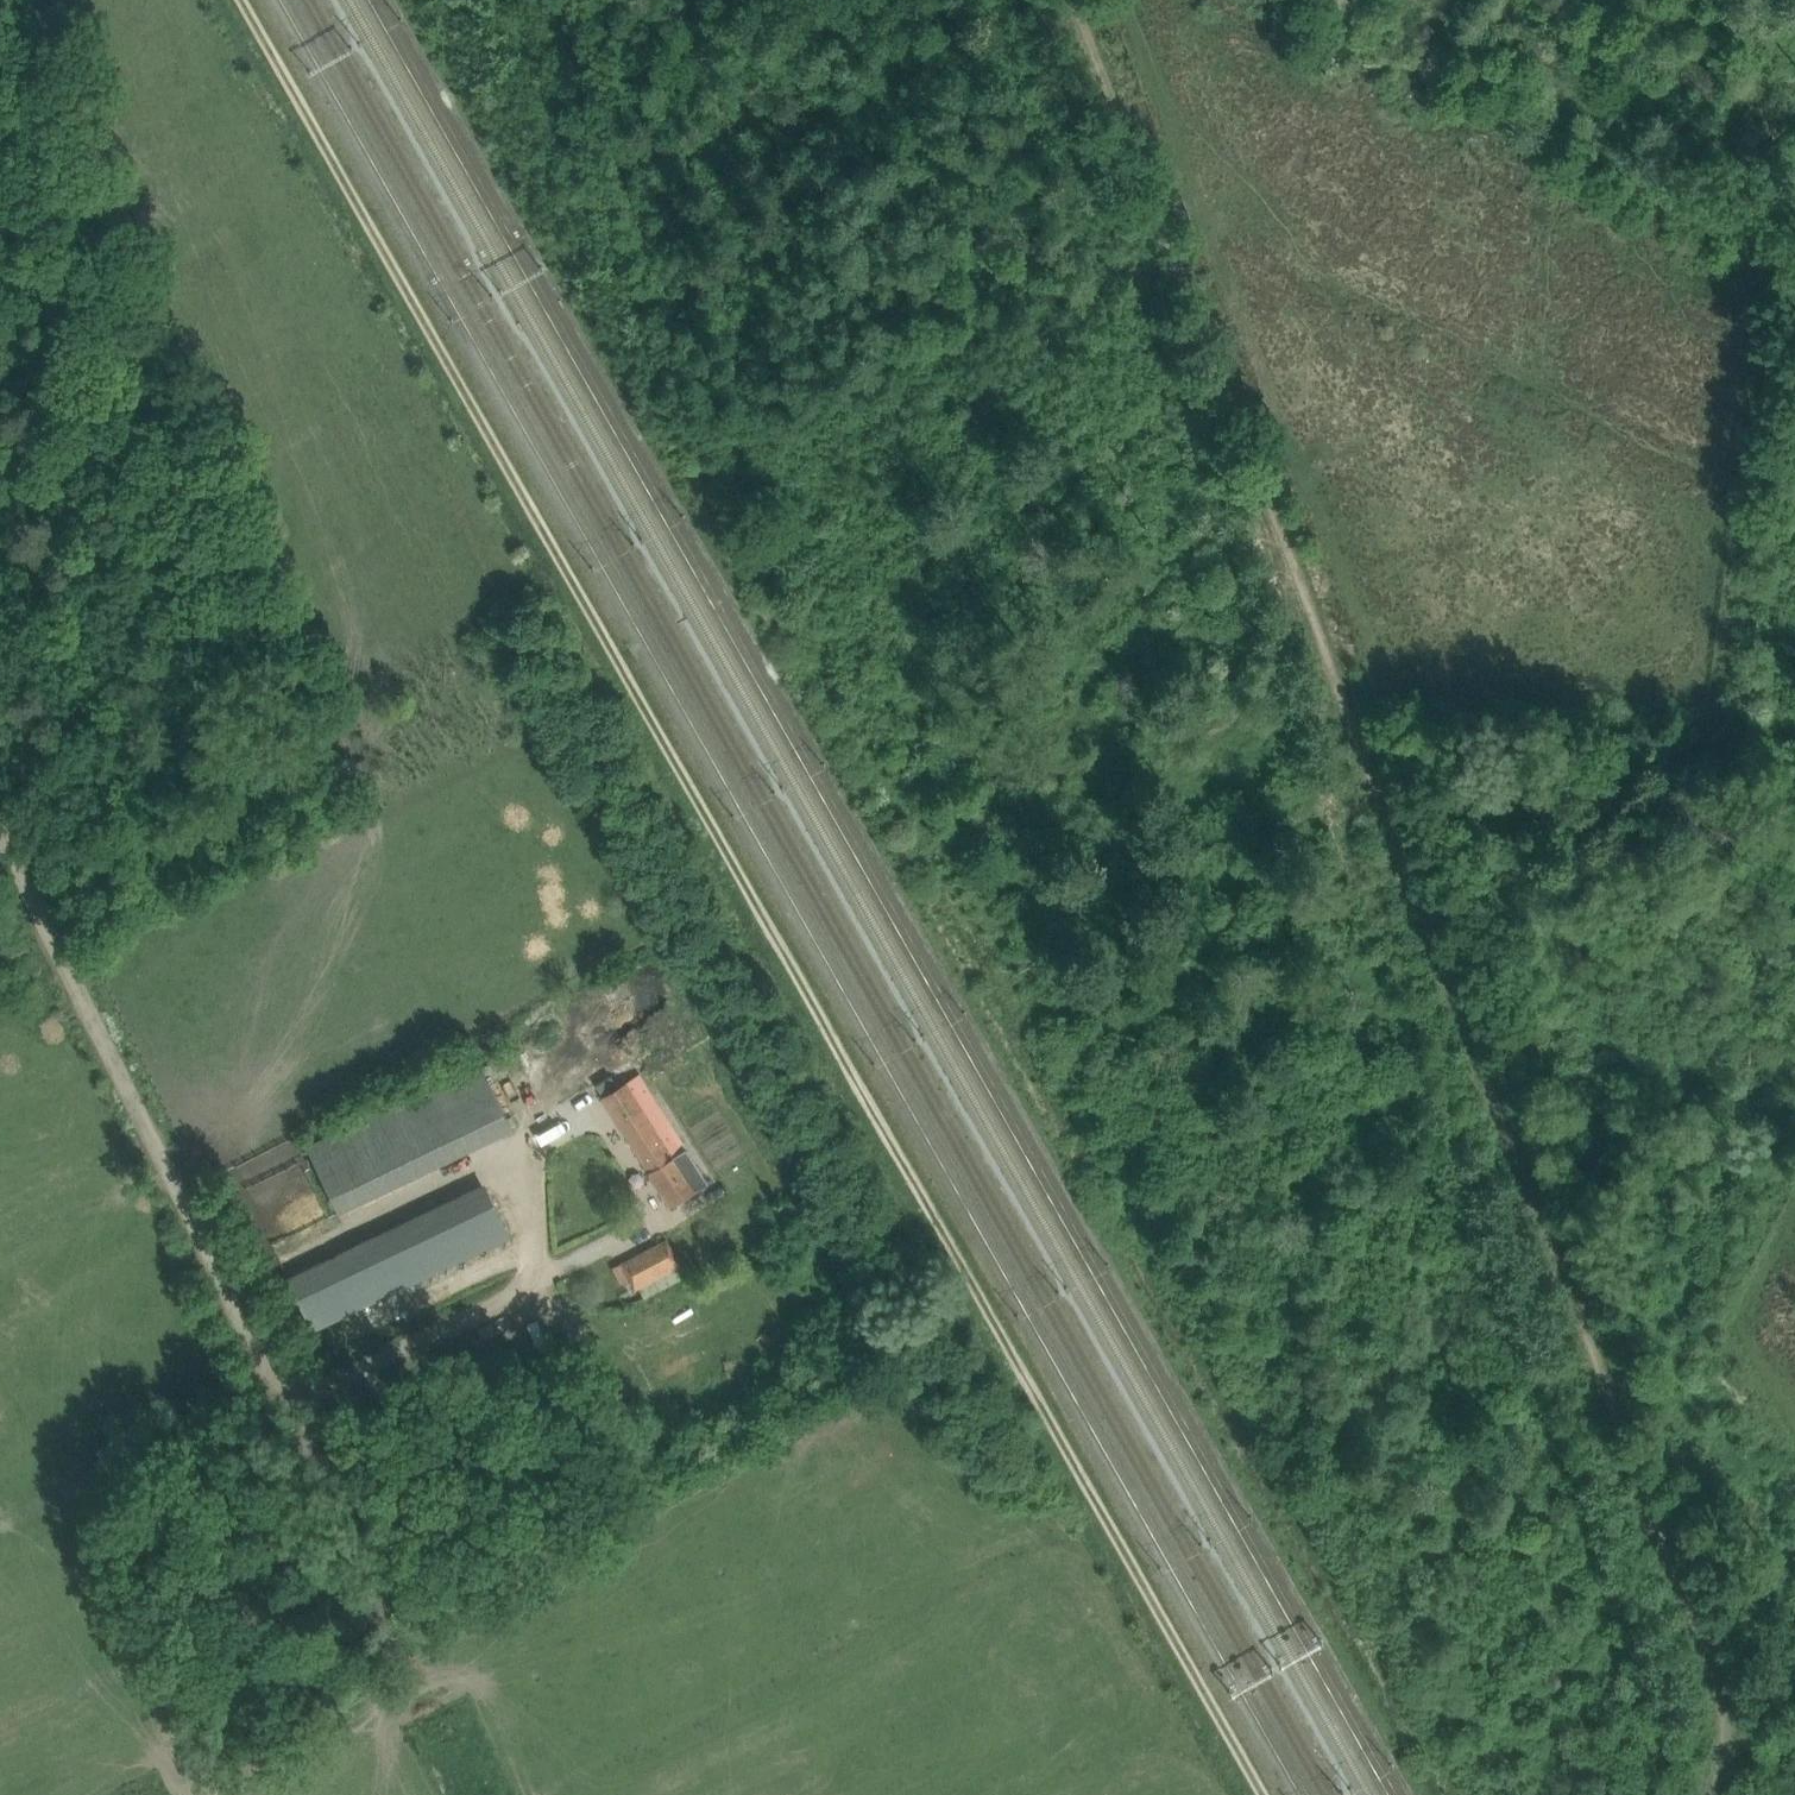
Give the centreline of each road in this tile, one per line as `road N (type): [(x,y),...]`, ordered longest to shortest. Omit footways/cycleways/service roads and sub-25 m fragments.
road 1 (track): [(301,1441),(0,833)]

